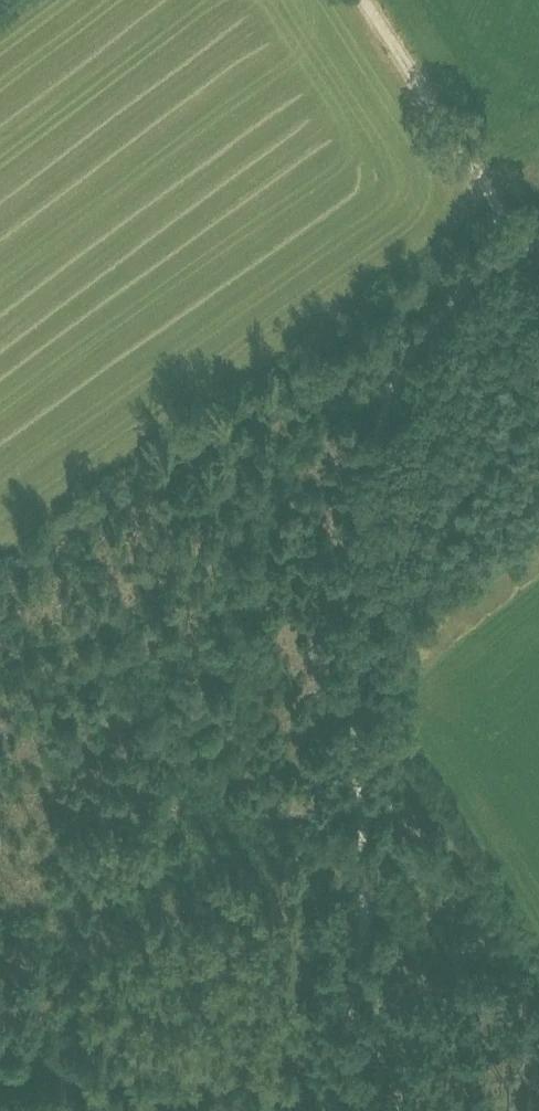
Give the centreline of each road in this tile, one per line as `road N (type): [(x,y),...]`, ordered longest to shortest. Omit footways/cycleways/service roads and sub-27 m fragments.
road 1 (track): [(367,0),(500,219),(495,250),(421,340),(385,425),(358,698),(360,970),(341,1110)]

